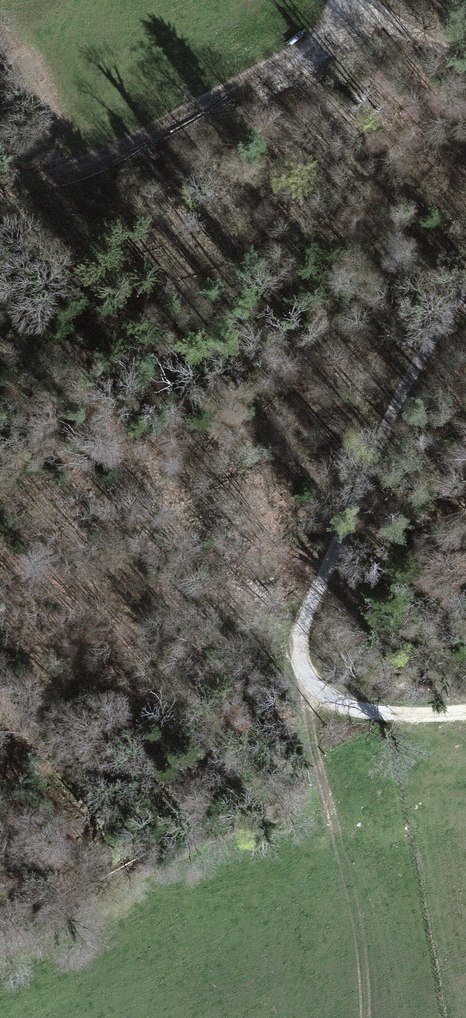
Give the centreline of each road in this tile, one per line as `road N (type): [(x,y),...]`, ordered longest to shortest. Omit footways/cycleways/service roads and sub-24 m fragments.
road 1 (track): [(465,709),(392,711),(330,699),(308,680),(298,647),(310,597),(387,420),(465,288)]
road 2 (track): [(0,192),(85,166),(370,5)]
road 3 (track): [(315,688),(304,726),(350,872),(367,1017)]
road 4 (track): [(310,597),(391,564),(453,516)]

